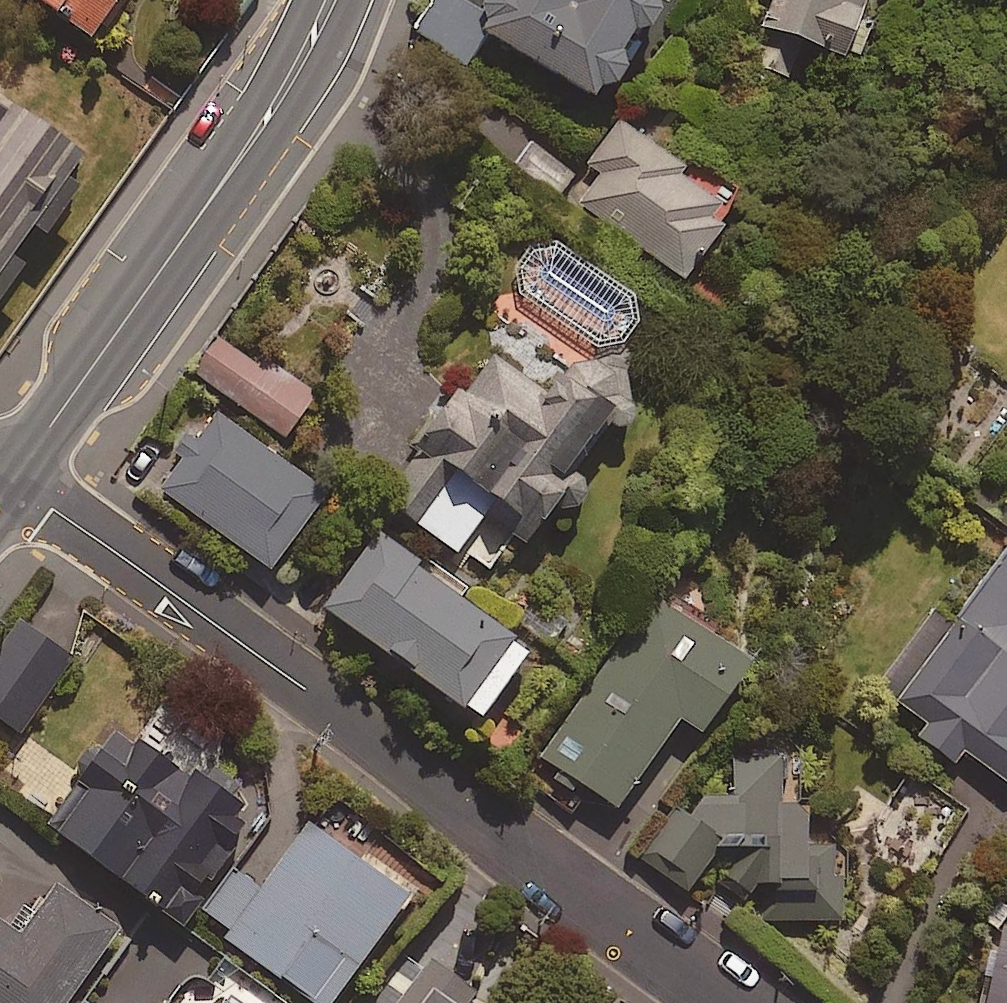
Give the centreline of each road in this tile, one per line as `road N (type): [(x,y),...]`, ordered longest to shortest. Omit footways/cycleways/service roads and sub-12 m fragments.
road 1 (residential): [(11,480),(733,1002)]
road 2 (tertiary): [(330,0),(268,122),(11,480)]

